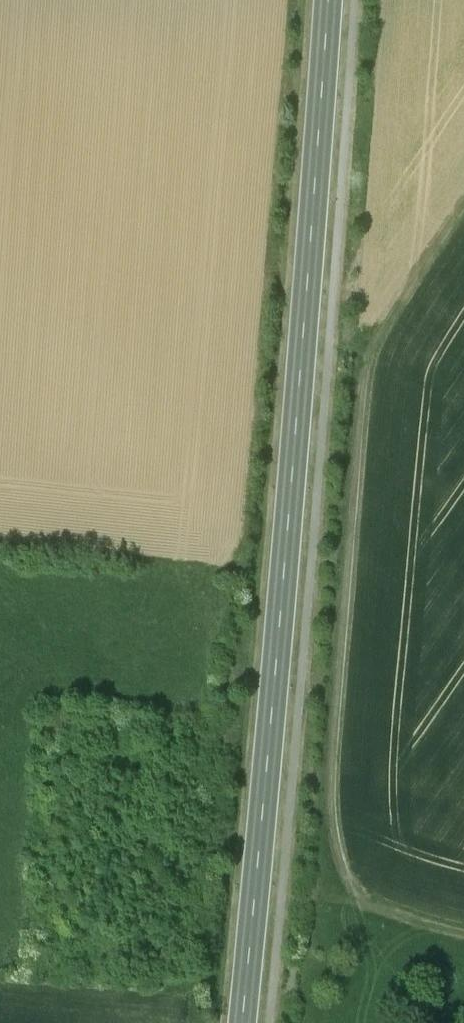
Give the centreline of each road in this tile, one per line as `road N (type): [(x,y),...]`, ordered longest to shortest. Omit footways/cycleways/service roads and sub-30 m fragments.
road 1 (secondary): [(328,0),(240,1022)]
road 2 (track): [(463,933),(396,918),(351,892),(328,832),(367,359)]
road 3 (track): [(463,212),(367,359)]

